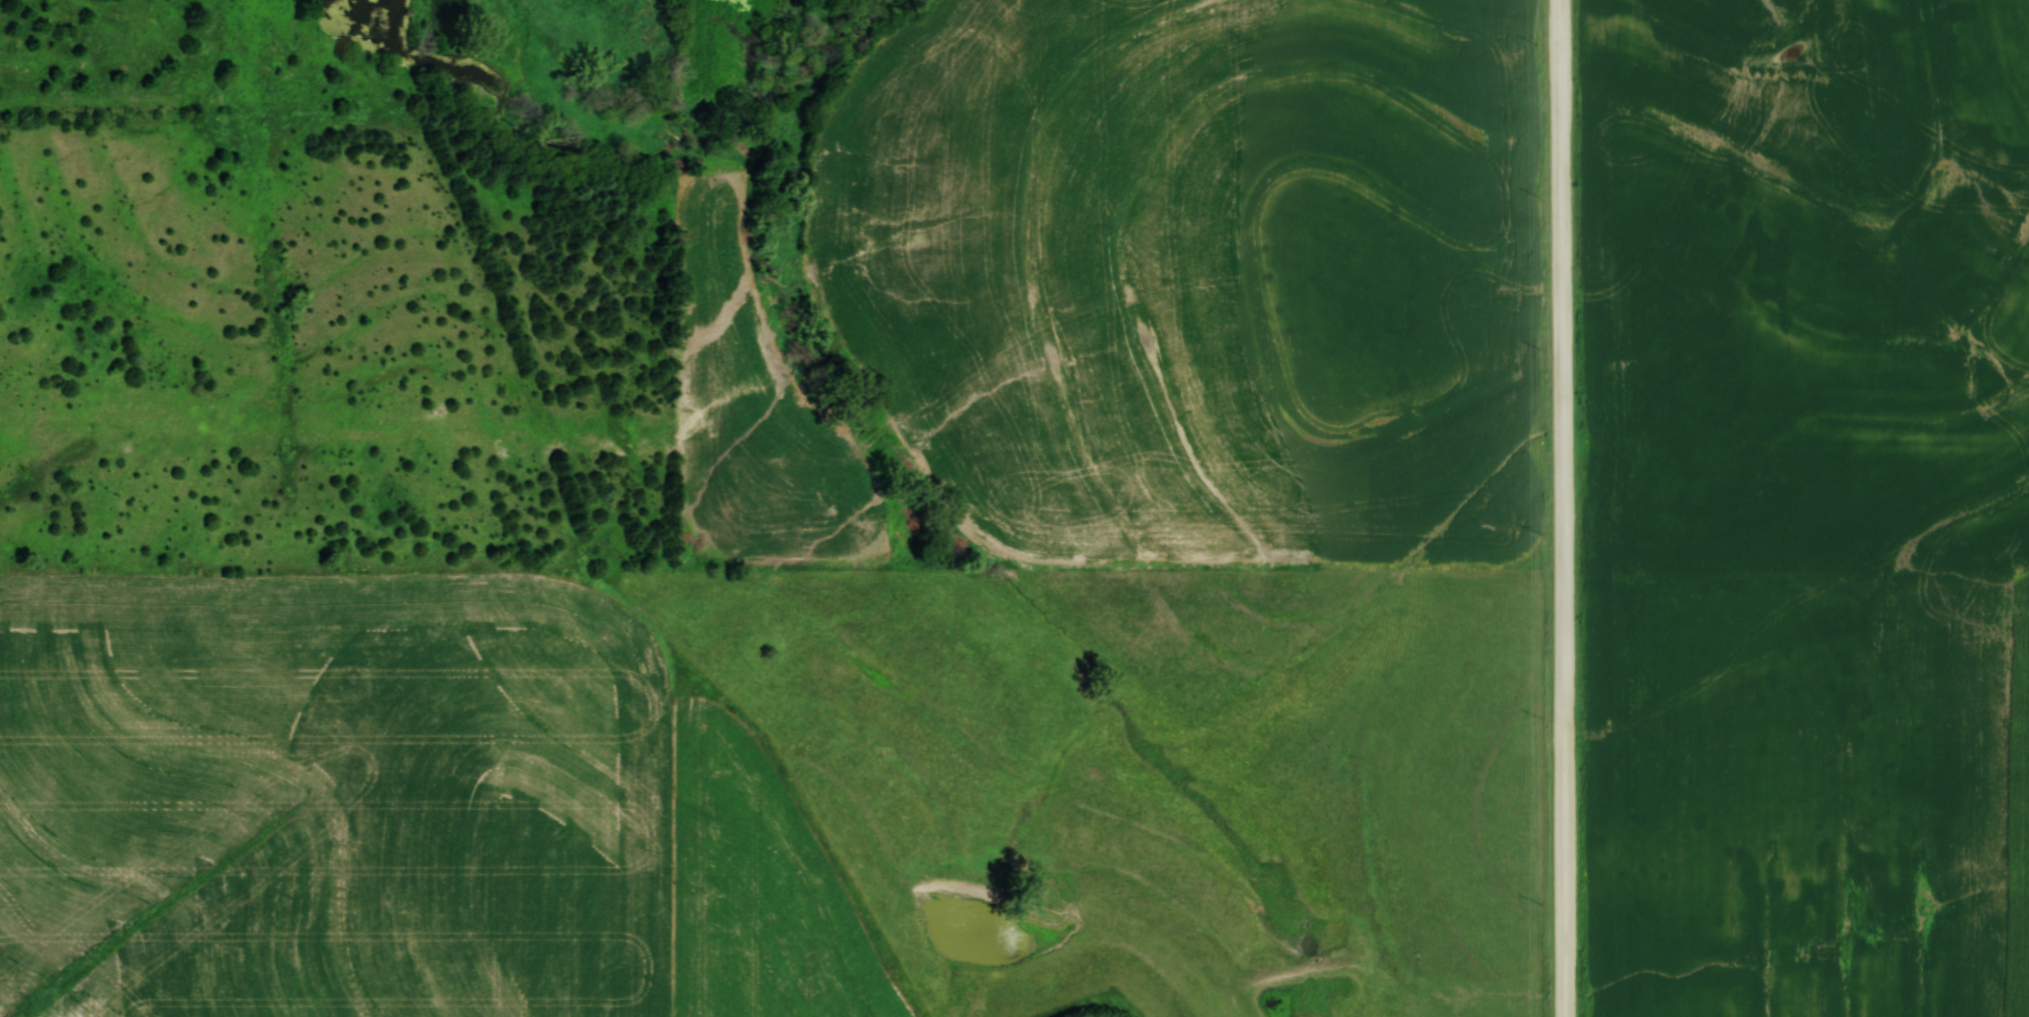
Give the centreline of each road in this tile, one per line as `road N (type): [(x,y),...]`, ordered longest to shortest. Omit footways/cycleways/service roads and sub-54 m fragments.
road 1 (tertiary): [(1566,1016),(1560,0)]

